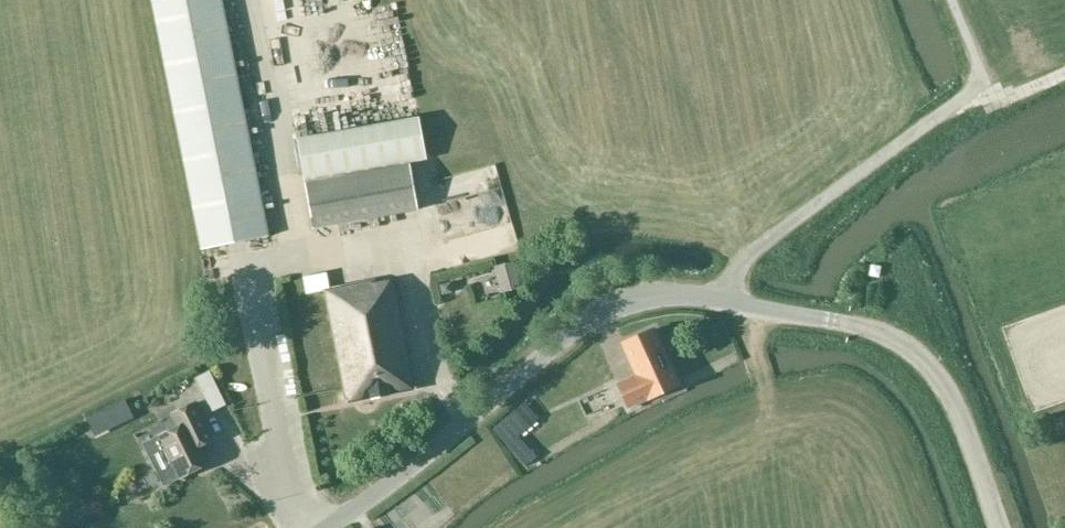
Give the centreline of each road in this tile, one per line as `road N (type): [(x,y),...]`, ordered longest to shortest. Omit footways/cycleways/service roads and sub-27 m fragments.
road 1 (unclassified): [(326,527),(607,309),(691,295),(850,323)]
road 2 (unclassified): [(999,527),(944,384),(904,344),(850,323)]

